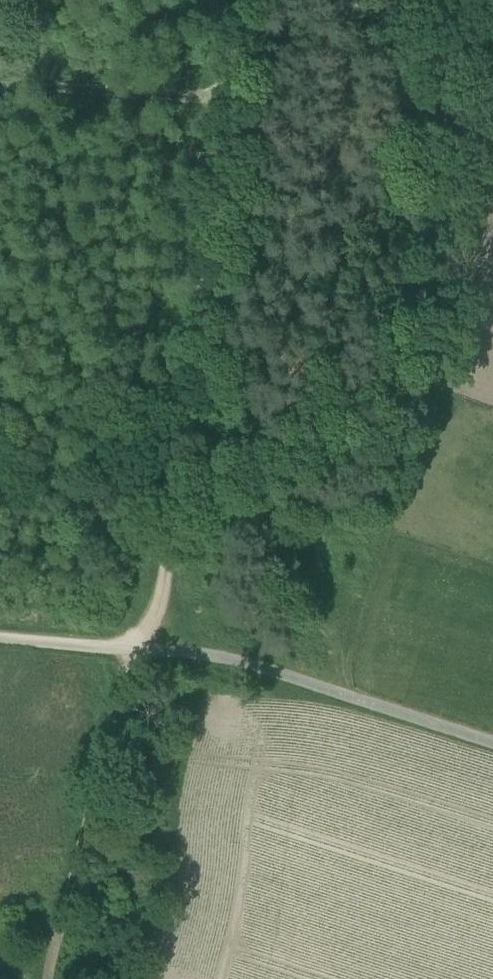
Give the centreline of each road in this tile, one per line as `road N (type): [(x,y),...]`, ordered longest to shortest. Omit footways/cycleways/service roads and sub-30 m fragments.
road 1 (track): [(129,650),(153,616),(171,535),(225,100),(251,0)]
road 2 (track): [(492,748),(232,659),(0,641)]
road 3 (track): [(129,650),(53,978)]
road 4 (track): [(225,100),(0,83)]

